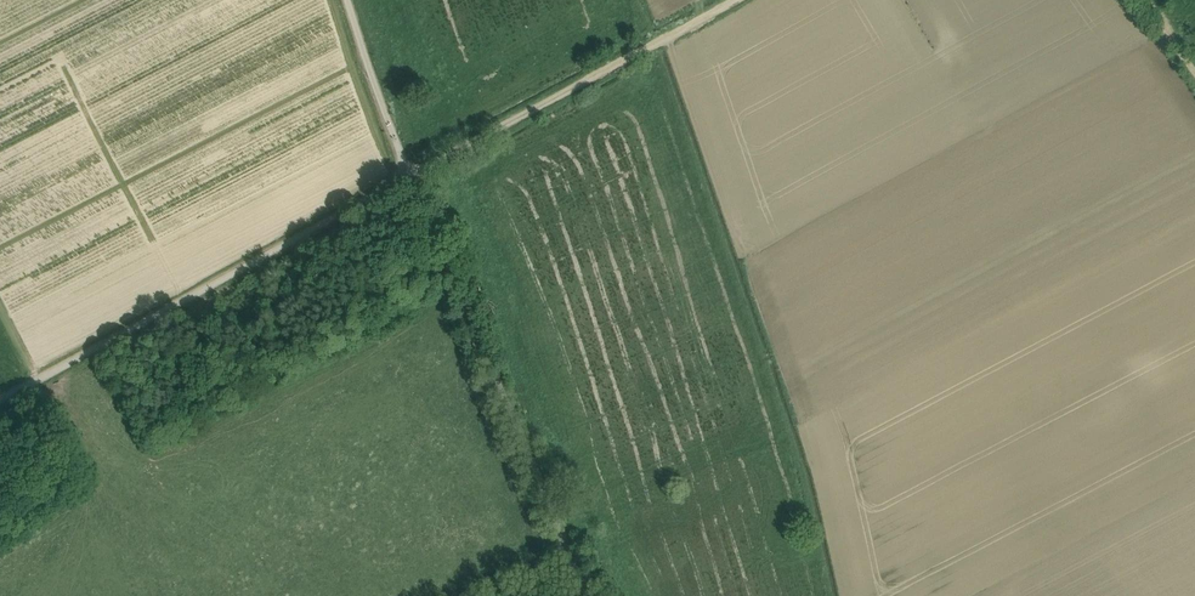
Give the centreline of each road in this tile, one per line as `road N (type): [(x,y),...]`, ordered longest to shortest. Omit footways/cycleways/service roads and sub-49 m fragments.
road 1 (unclassified): [(409,176),(0,399)]
road 2 (unclassified): [(589,595),(409,176)]
road 3 (track): [(734,0),(409,176)]
road 4 (unclassified): [(409,176),(347,0)]

